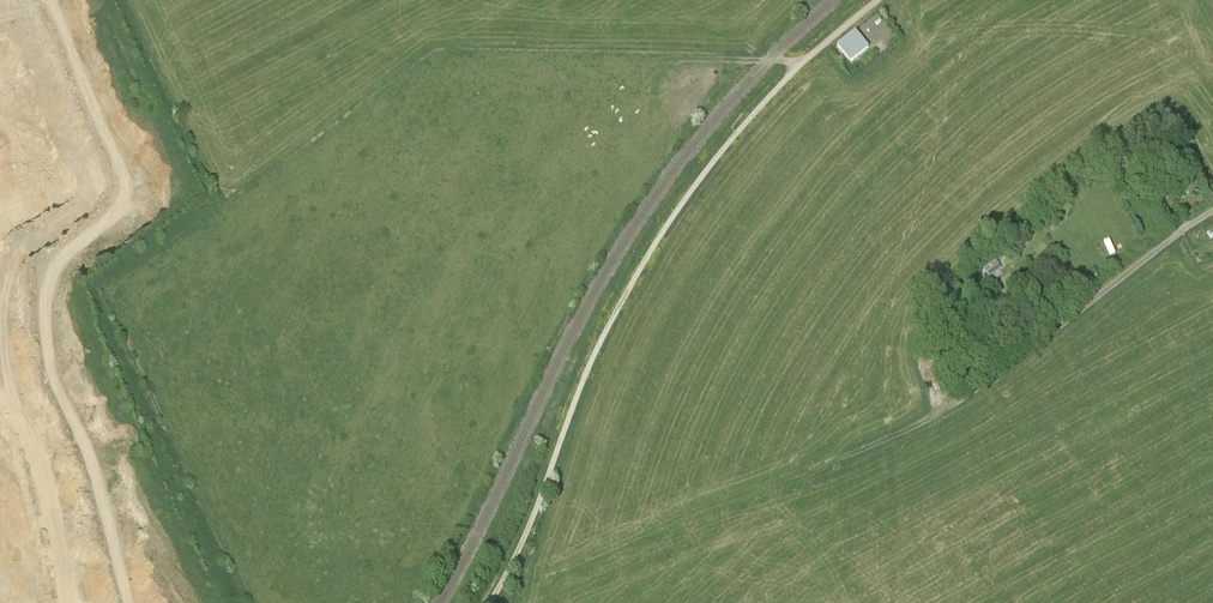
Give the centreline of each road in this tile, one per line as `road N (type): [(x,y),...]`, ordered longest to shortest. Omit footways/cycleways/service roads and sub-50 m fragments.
road 1 (track): [(487,602),(530,520),(606,326),(674,215),(820,45),(875,0)]
road 2 (track): [(1181,232),(1097,296),(1072,301)]

